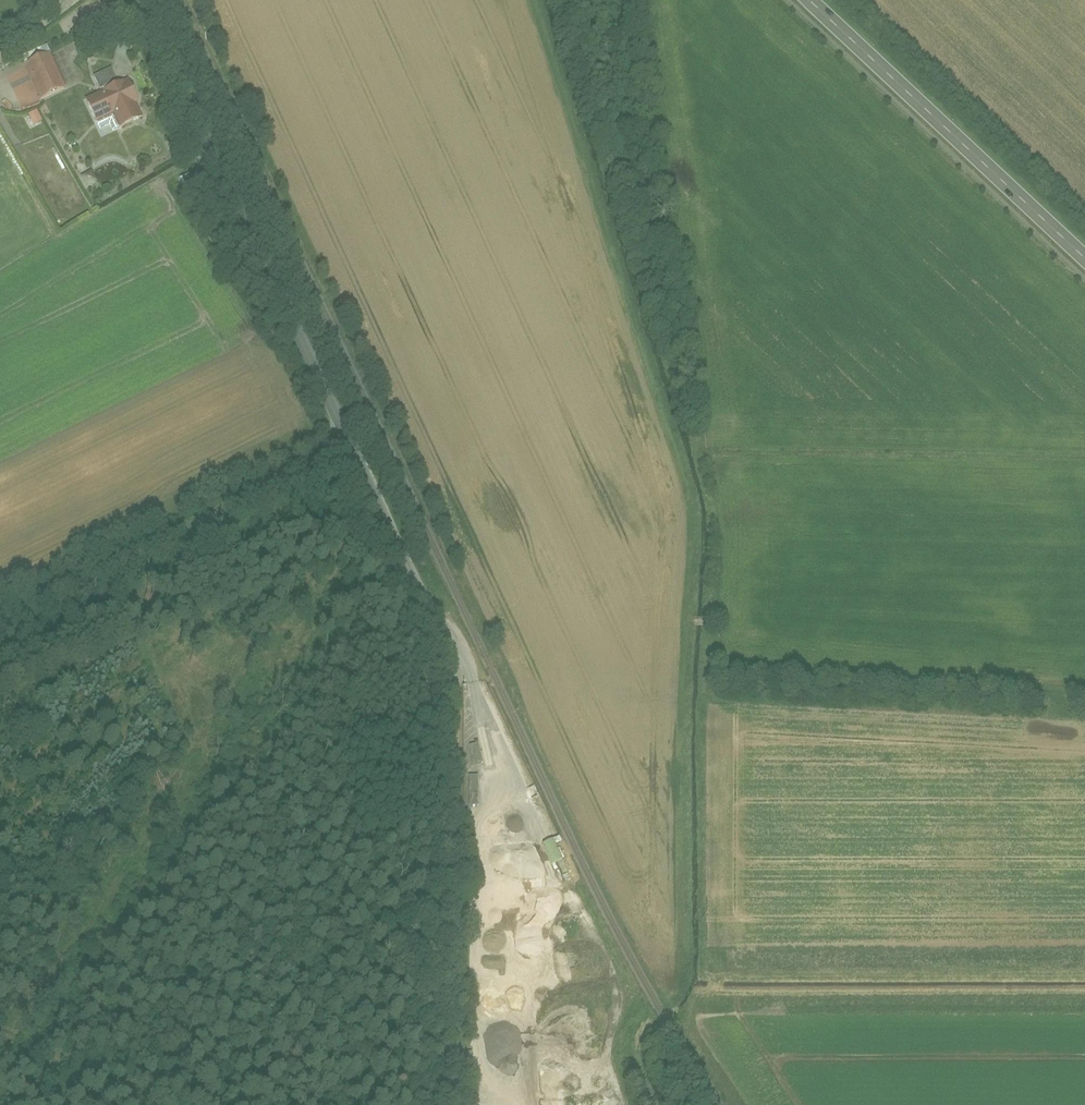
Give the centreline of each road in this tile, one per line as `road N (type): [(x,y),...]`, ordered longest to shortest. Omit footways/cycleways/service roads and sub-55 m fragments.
road 1 (track): [(442,1104),(459,649)]
road 2 (track): [(352,446),(0,617)]
road 3 (primary): [(807,0),(1084,260)]

